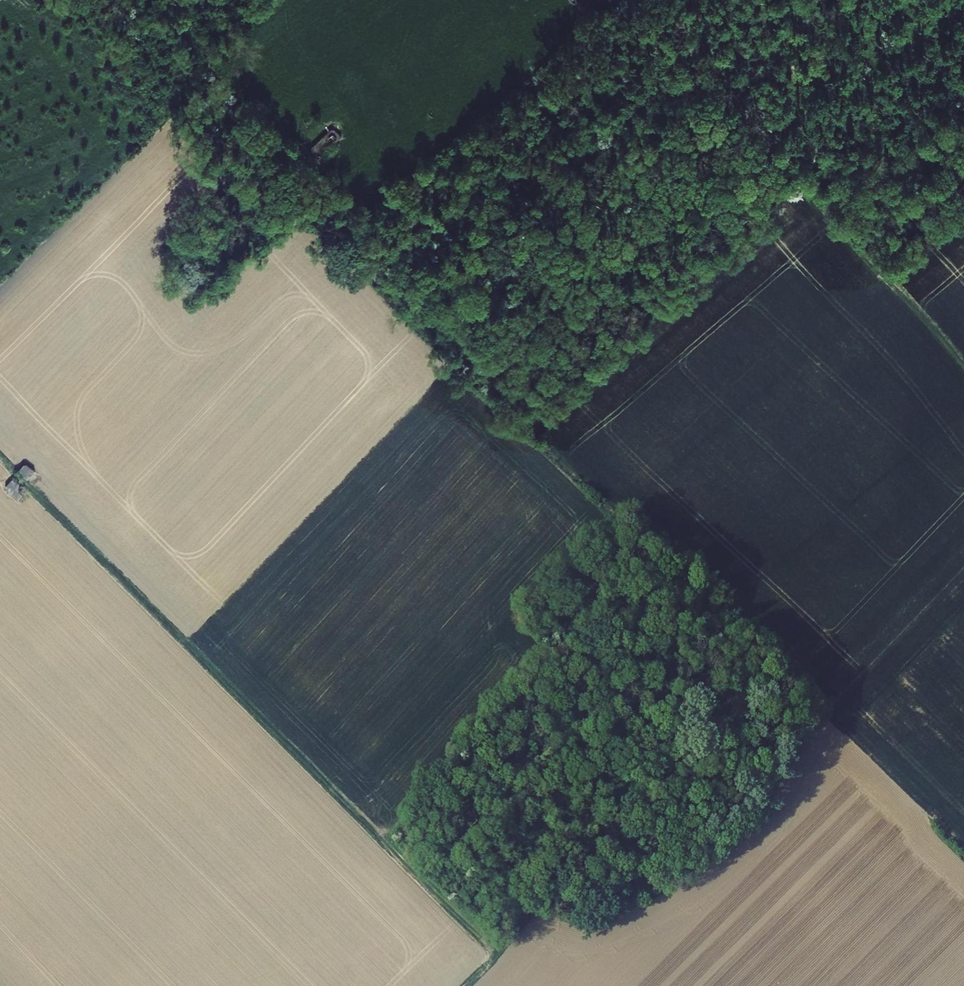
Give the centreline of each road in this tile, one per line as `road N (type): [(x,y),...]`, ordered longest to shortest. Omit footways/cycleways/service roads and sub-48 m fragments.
road 1 (track): [(469,985),(490,966),(0,457)]
road 2 (track): [(648,0),(963,369)]

